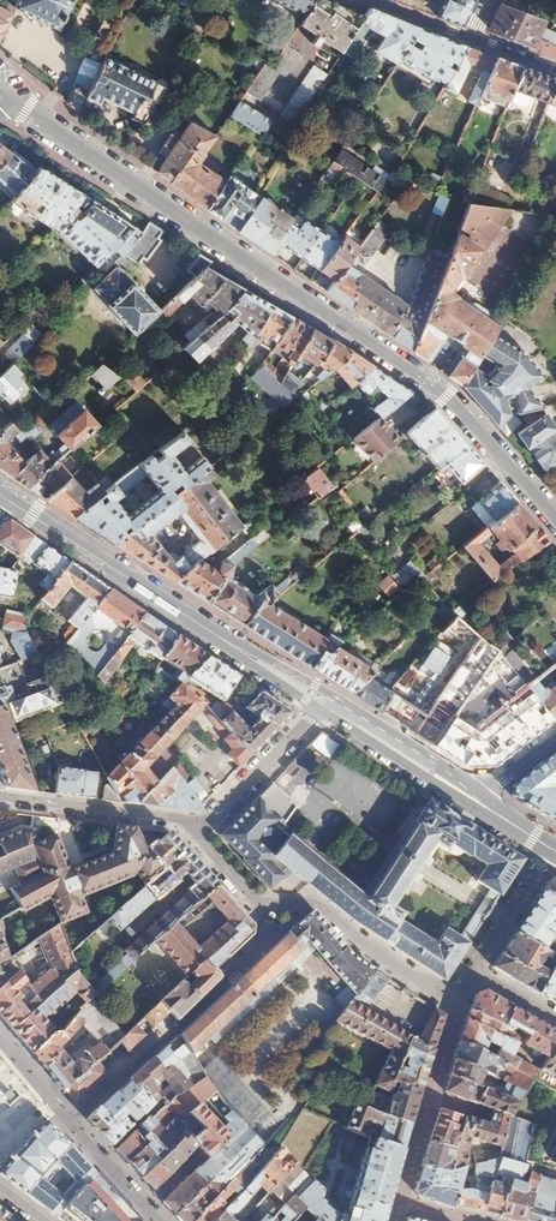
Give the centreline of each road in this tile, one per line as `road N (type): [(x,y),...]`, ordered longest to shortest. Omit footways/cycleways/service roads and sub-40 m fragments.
road 1 (residential): [(555,531),(440,401),(399,368),(2,96)]
road 2 (residential): [(318,710),(196,835),(171,823),(0,802)]
road 3 (secondary): [(0,495),(225,641)]
road 4 (secondary): [(318,710),(395,762),(487,808)]
road 5 (secondary): [(487,808),(463,783),(347,710)]
road 6 (secondary): [(347,710),(225,641)]

